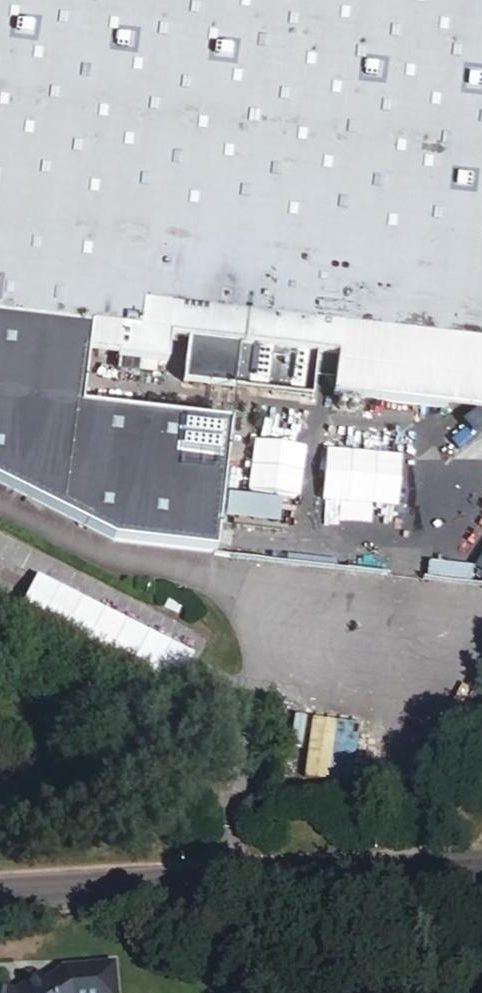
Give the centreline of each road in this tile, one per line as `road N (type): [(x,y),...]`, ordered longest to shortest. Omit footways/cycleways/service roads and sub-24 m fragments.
road 1 (tertiary): [(0,892),(481,859)]

